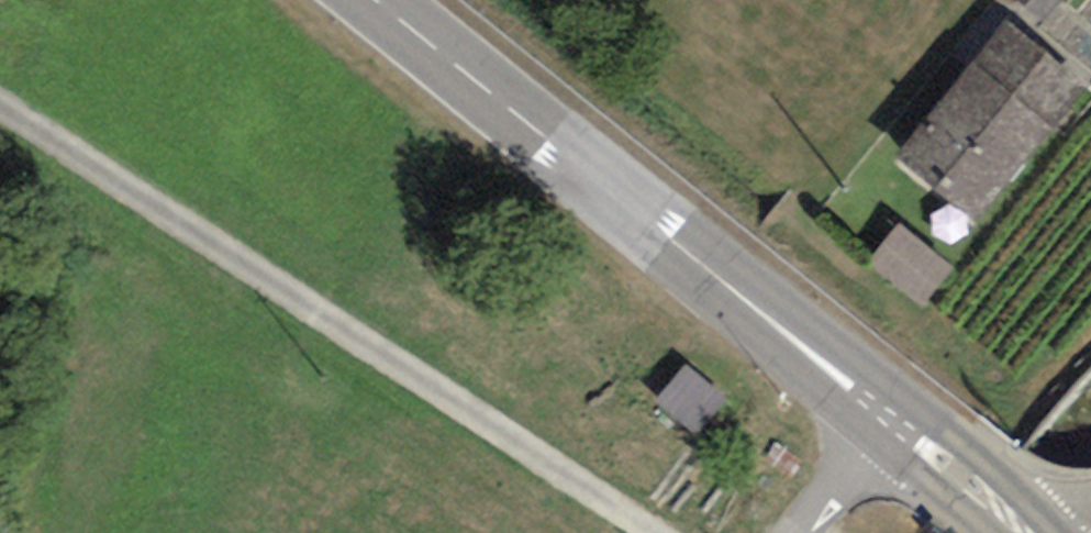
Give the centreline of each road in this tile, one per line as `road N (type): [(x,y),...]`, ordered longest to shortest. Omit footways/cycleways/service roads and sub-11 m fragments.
road 1 (unclassified): [(646,532),(0,106)]
road 2 (secondary): [(380,0),(891,418)]
road 3 (secondary): [(891,418),(1025,532)]
road 4 (unclassified): [(811,532),(891,418)]

